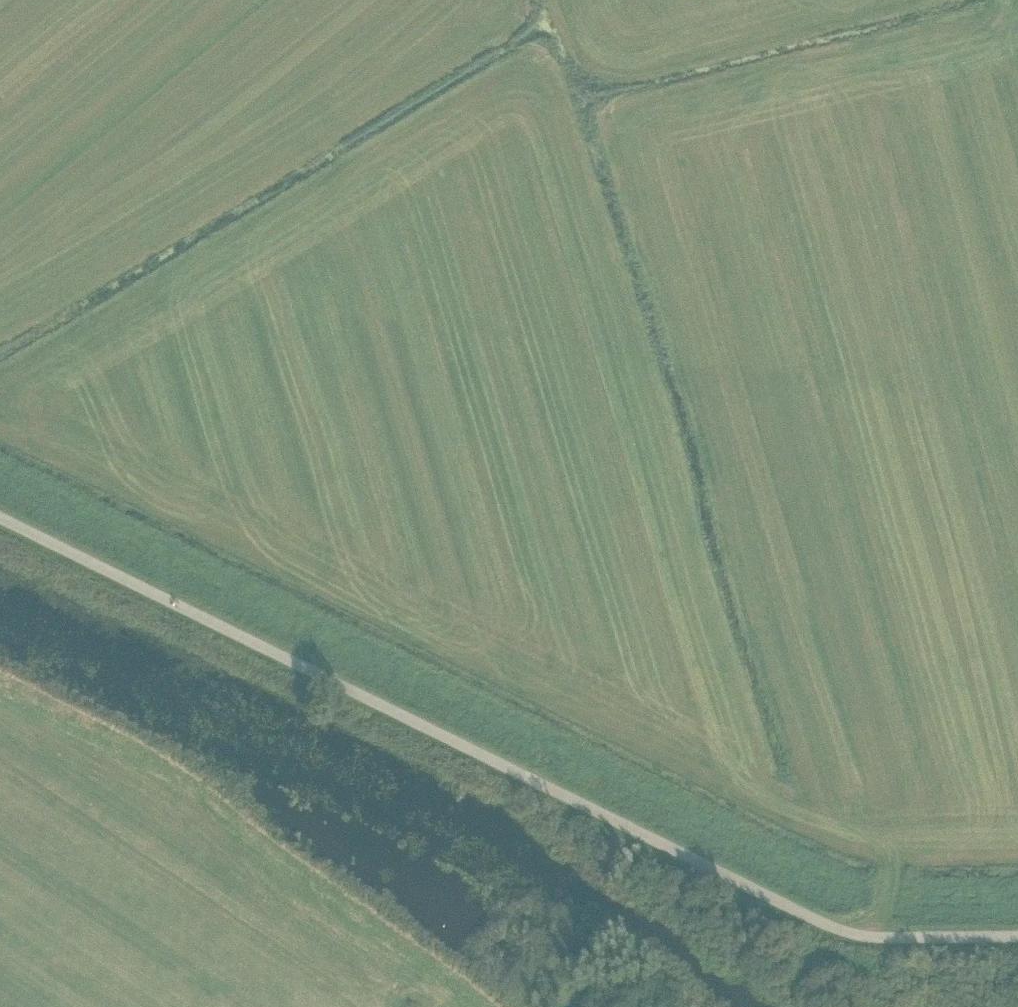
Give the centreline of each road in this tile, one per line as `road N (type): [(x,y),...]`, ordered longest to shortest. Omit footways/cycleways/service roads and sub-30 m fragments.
road 1 (unclassified): [(1017,945),(854,941),(801,922),(0,525)]

